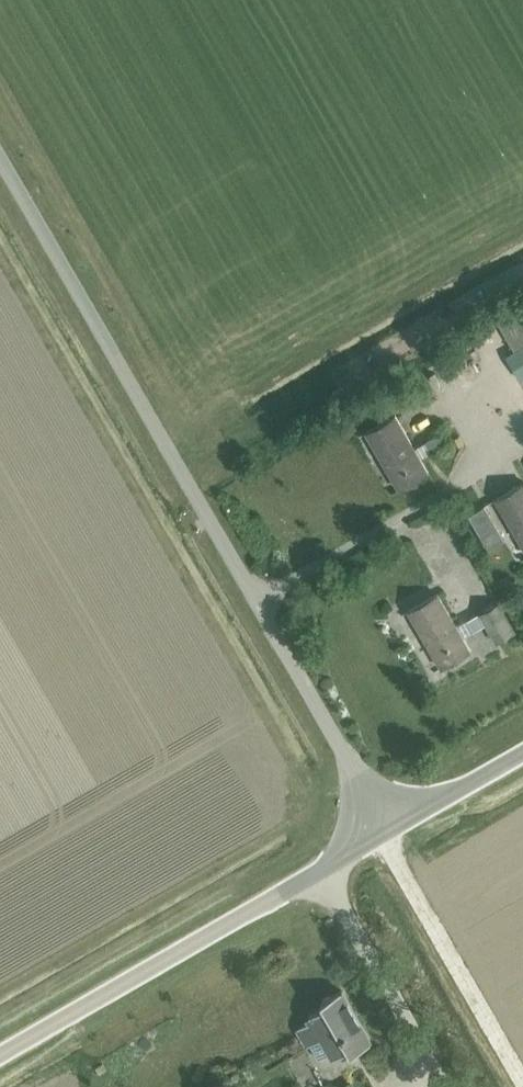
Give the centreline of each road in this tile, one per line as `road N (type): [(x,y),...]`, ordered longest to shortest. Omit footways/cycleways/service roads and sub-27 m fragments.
road 1 (unclassified): [(0,1058),(386,830)]
road 2 (unclassified): [(386,830),(198,506)]
road 3 (unclassified): [(386,830),(522,752)]

